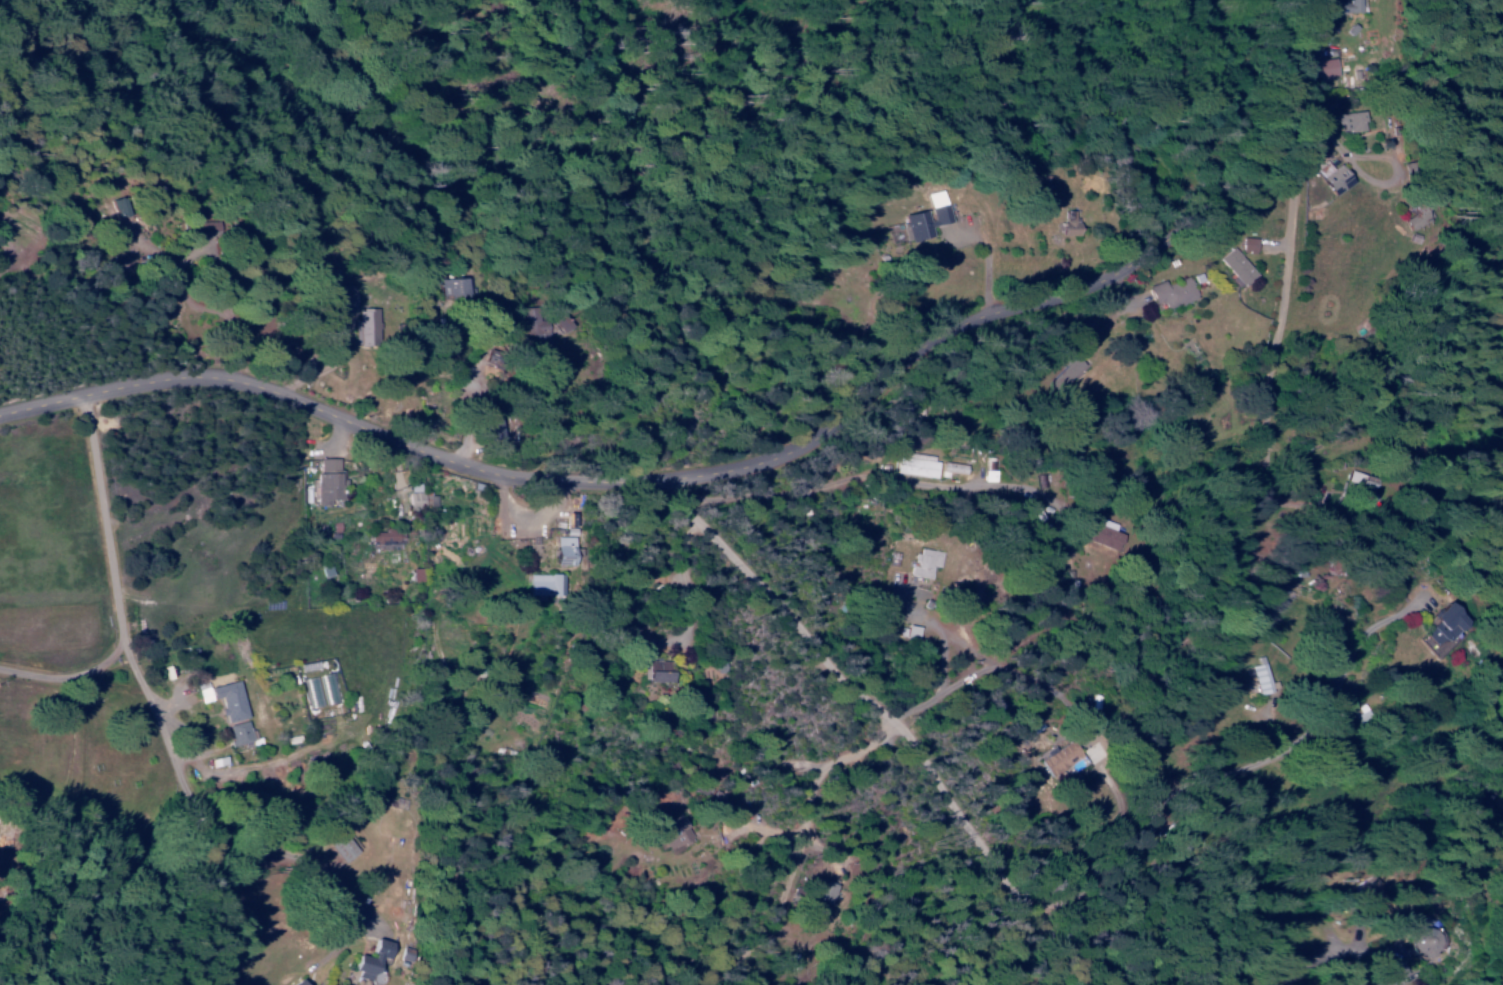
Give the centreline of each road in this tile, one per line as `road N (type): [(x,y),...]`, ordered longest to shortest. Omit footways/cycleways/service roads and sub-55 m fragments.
road 1 (tertiary): [(0,415),(110,390),(197,382),(258,391),(438,460),(528,481),(676,480),(750,466),(804,444),(957,327),(1107,281),(1211,210),(1258,144),(1277,0)]
road 2 (residential): [(914,353),(1018,499),(1143,751),(1175,782),(1220,784),(1287,757),(1324,721),(1381,631)]
road 3 (residential): [(1138,984),(1014,889),(911,747),(708,532),(676,480)]

